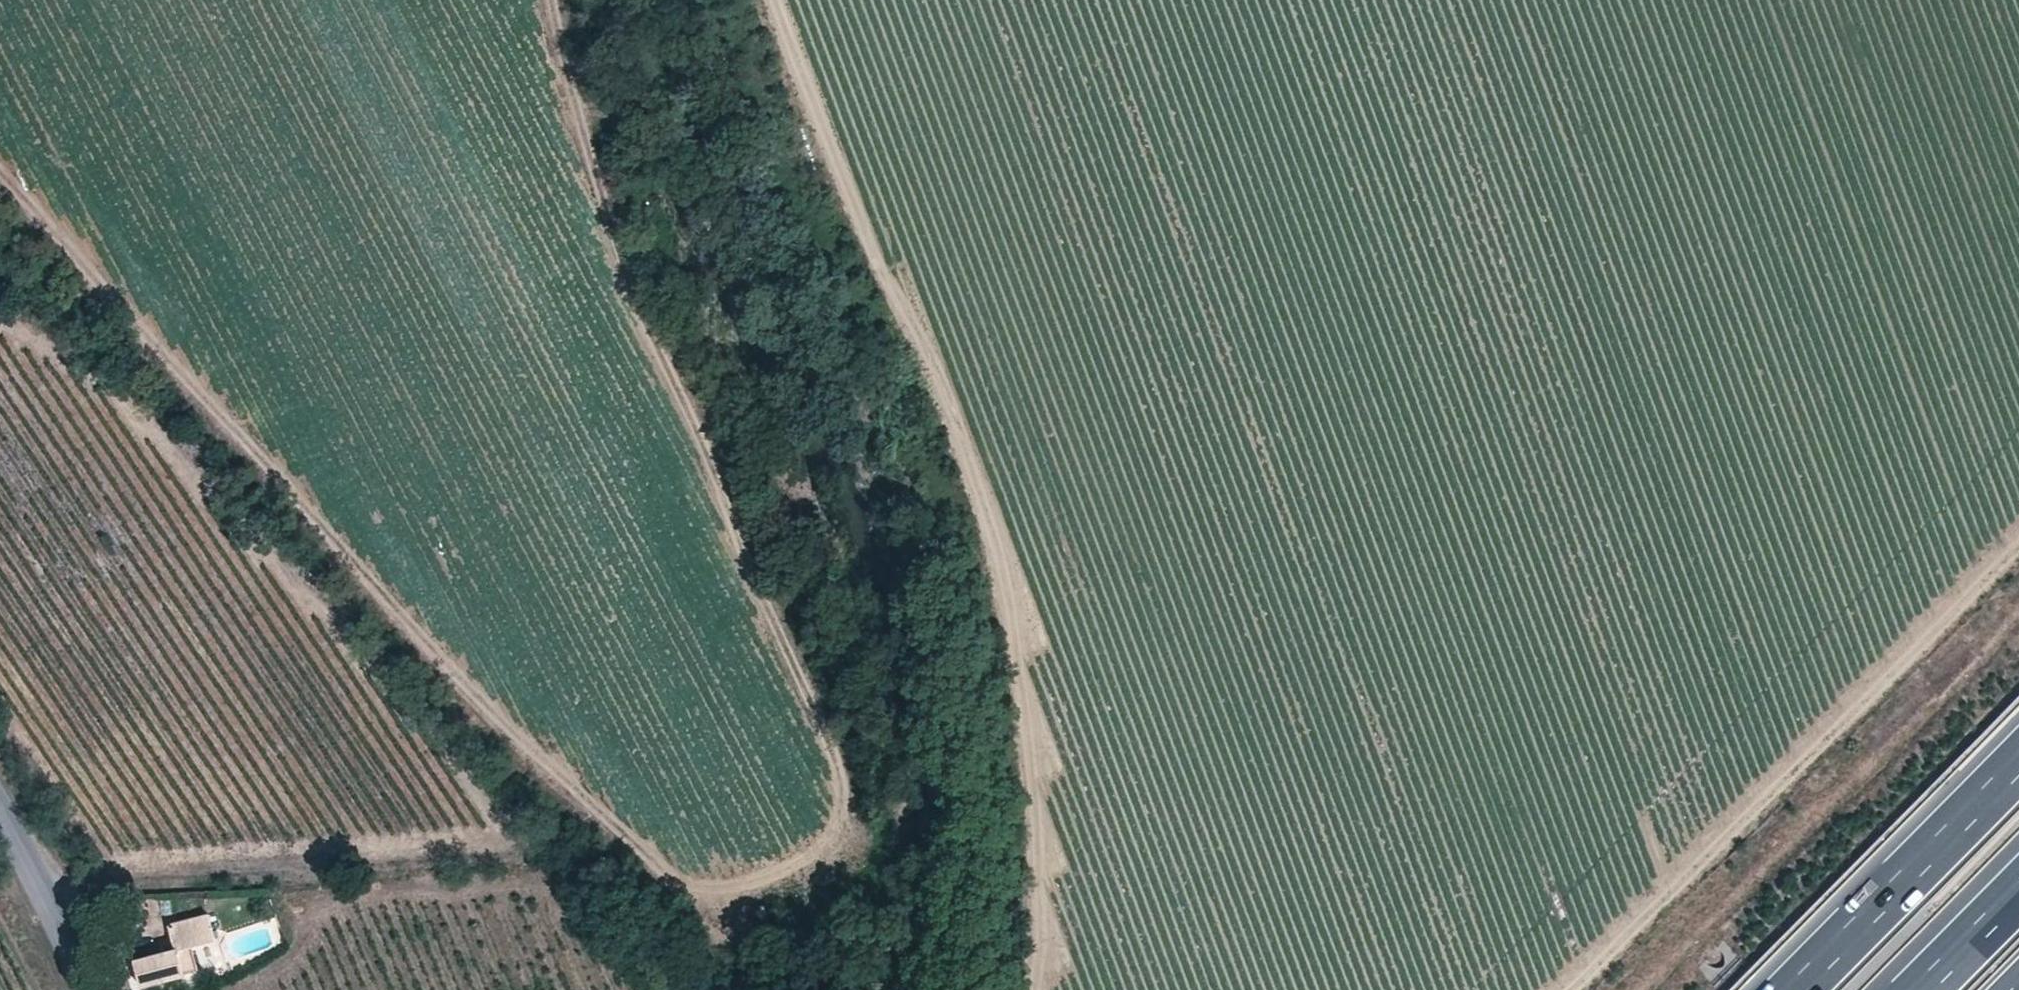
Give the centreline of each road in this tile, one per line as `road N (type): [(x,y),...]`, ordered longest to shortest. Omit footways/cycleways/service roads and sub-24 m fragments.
road 1 (track): [(1650,989),(2018,620)]
road 2 (motorway): [(2018,764),(1796,989)]
road 3 (unclassified): [(87,989),(0,811)]
road 4 (motorway): [(2018,891),(1922,989)]

